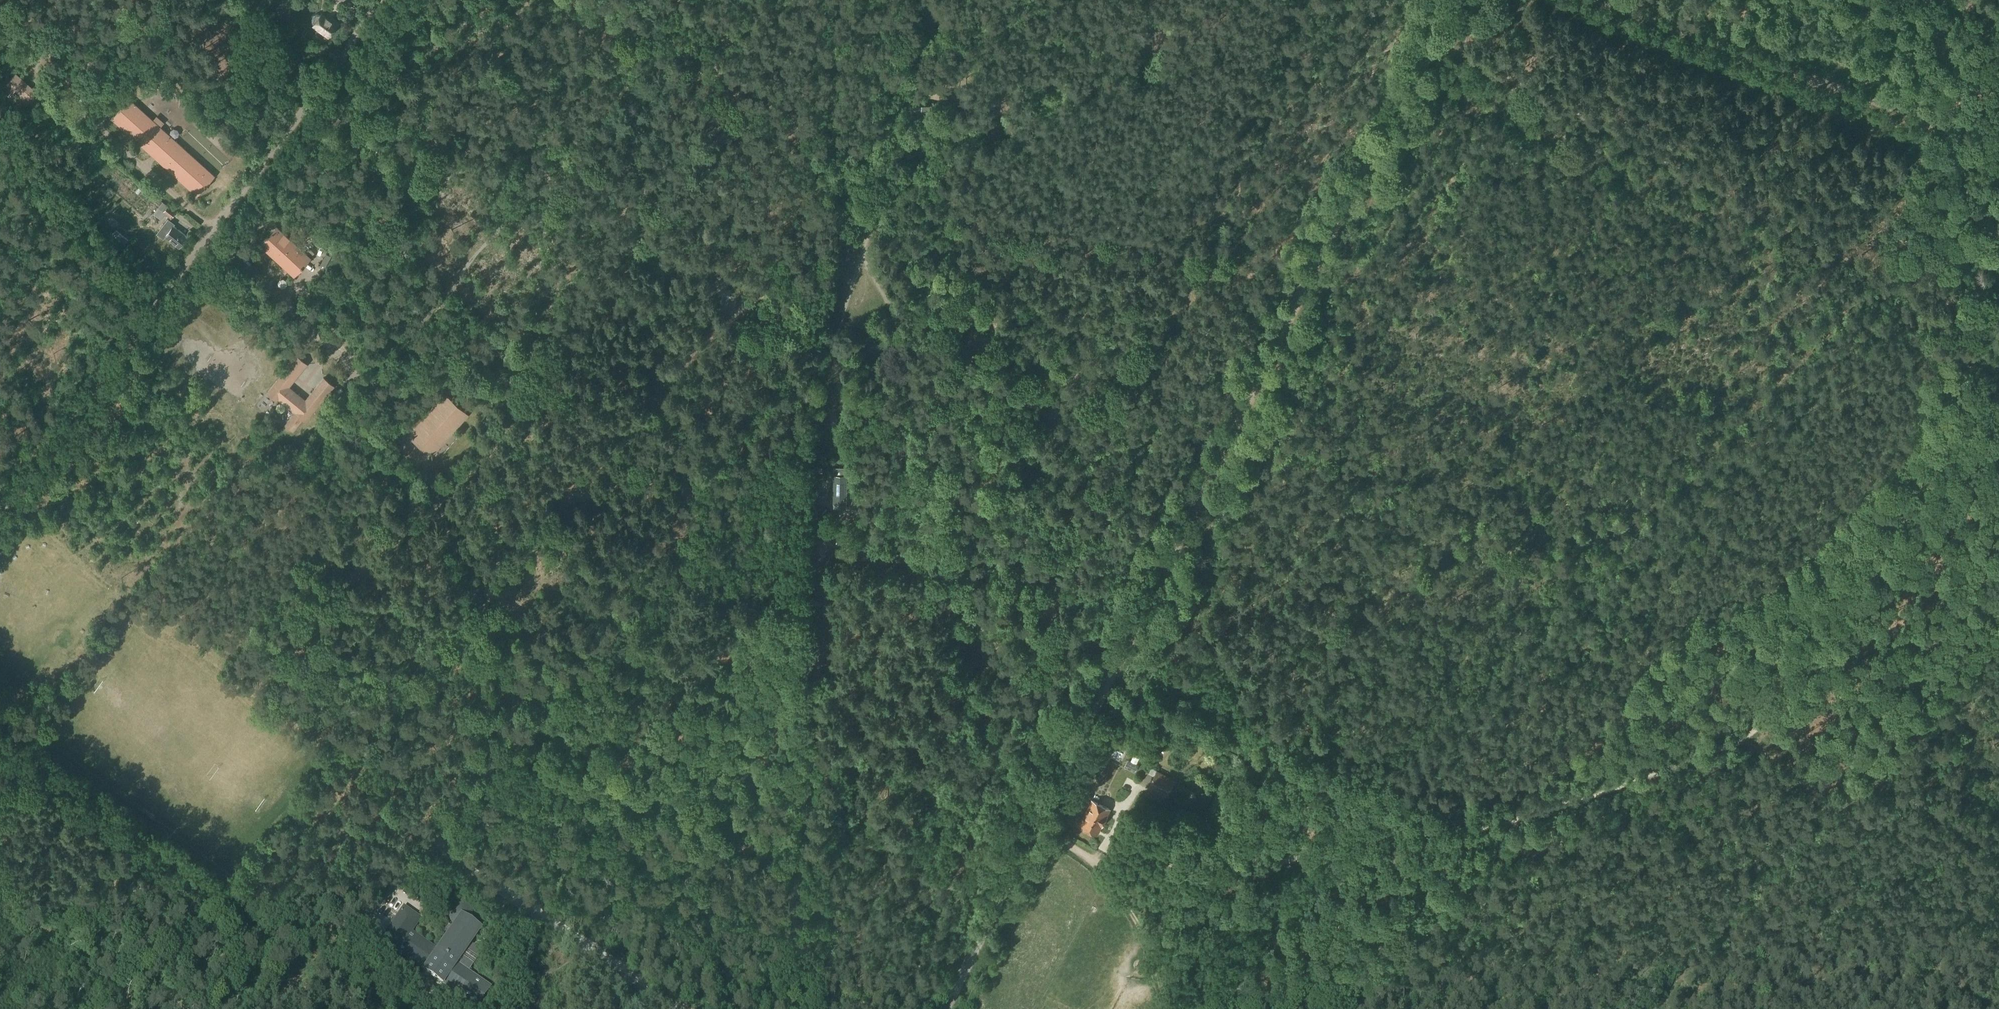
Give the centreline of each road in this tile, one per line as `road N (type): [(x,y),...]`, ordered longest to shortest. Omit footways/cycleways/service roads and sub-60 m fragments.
road 1 (unclassified): [(947,1008),(1395,122),(1486,0)]
road 2 (track): [(826,541),(952,547),(906,336),(889,293),(906,250),(890,209),(890,142),(919,72),(928,0)]
road 3 (track): [(1735,731),(1519,814),(1285,859),(1094,864)]
road 4 (unclassified): [(1600,0),(1998,144)]
road 5 (track): [(343,950),(0,710)]
road 6 (track): [(1998,423),(1835,649),(1787,701),(1735,731)]
road 7 (track): [(477,602),(237,876)]
road 8 (track): [(1998,835),(1878,763),(1828,803),(1735,731)]
road 9 (track): [(928,6),(1242,58)]
road 10 (track): [(941,498),(892,501),(821,484),(747,492),(701,543)]
road 11 (track): [(811,742),(826,541)]
road 12 (track): [(128,344),(0,229)]
road 13 (track): [(825,0),(827,103),(845,165)]
road 14 (track): [(1167,1008),(1144,942),(1094,864)]
road 15 (track): [(0,924),(124,1008)]
road 16 (track): [(947,522),(1089,558)]
road 17 (track): [(801,888),(811,742)]
road 18 (track): [(0,41),(107,135)]
road 19 (track): [(845,165),(889,293)]
road 20 (track): [(796,1008),(801,888)]

